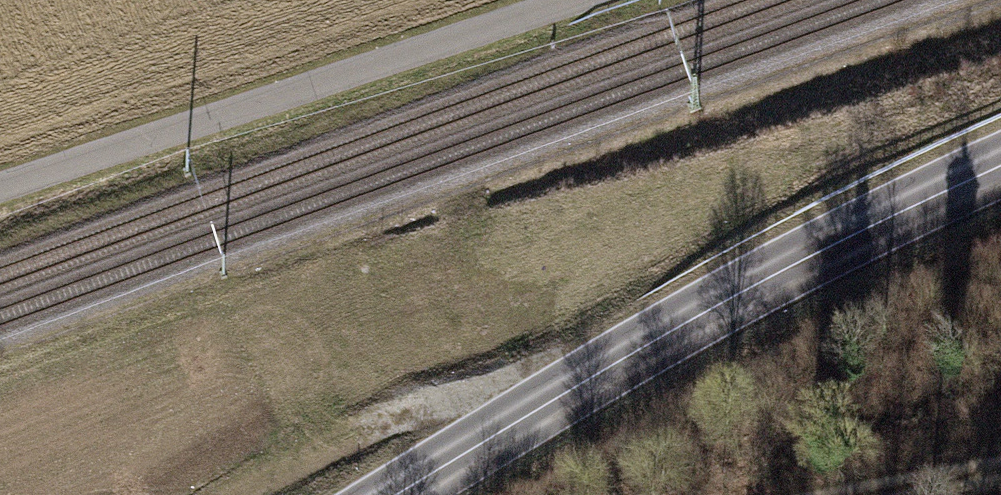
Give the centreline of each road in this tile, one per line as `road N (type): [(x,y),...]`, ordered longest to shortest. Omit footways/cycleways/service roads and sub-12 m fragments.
road 1 (primary): [(1000,165),(769,278),(397,494)]
road 2 (track): [(528,0),(0,184)]

